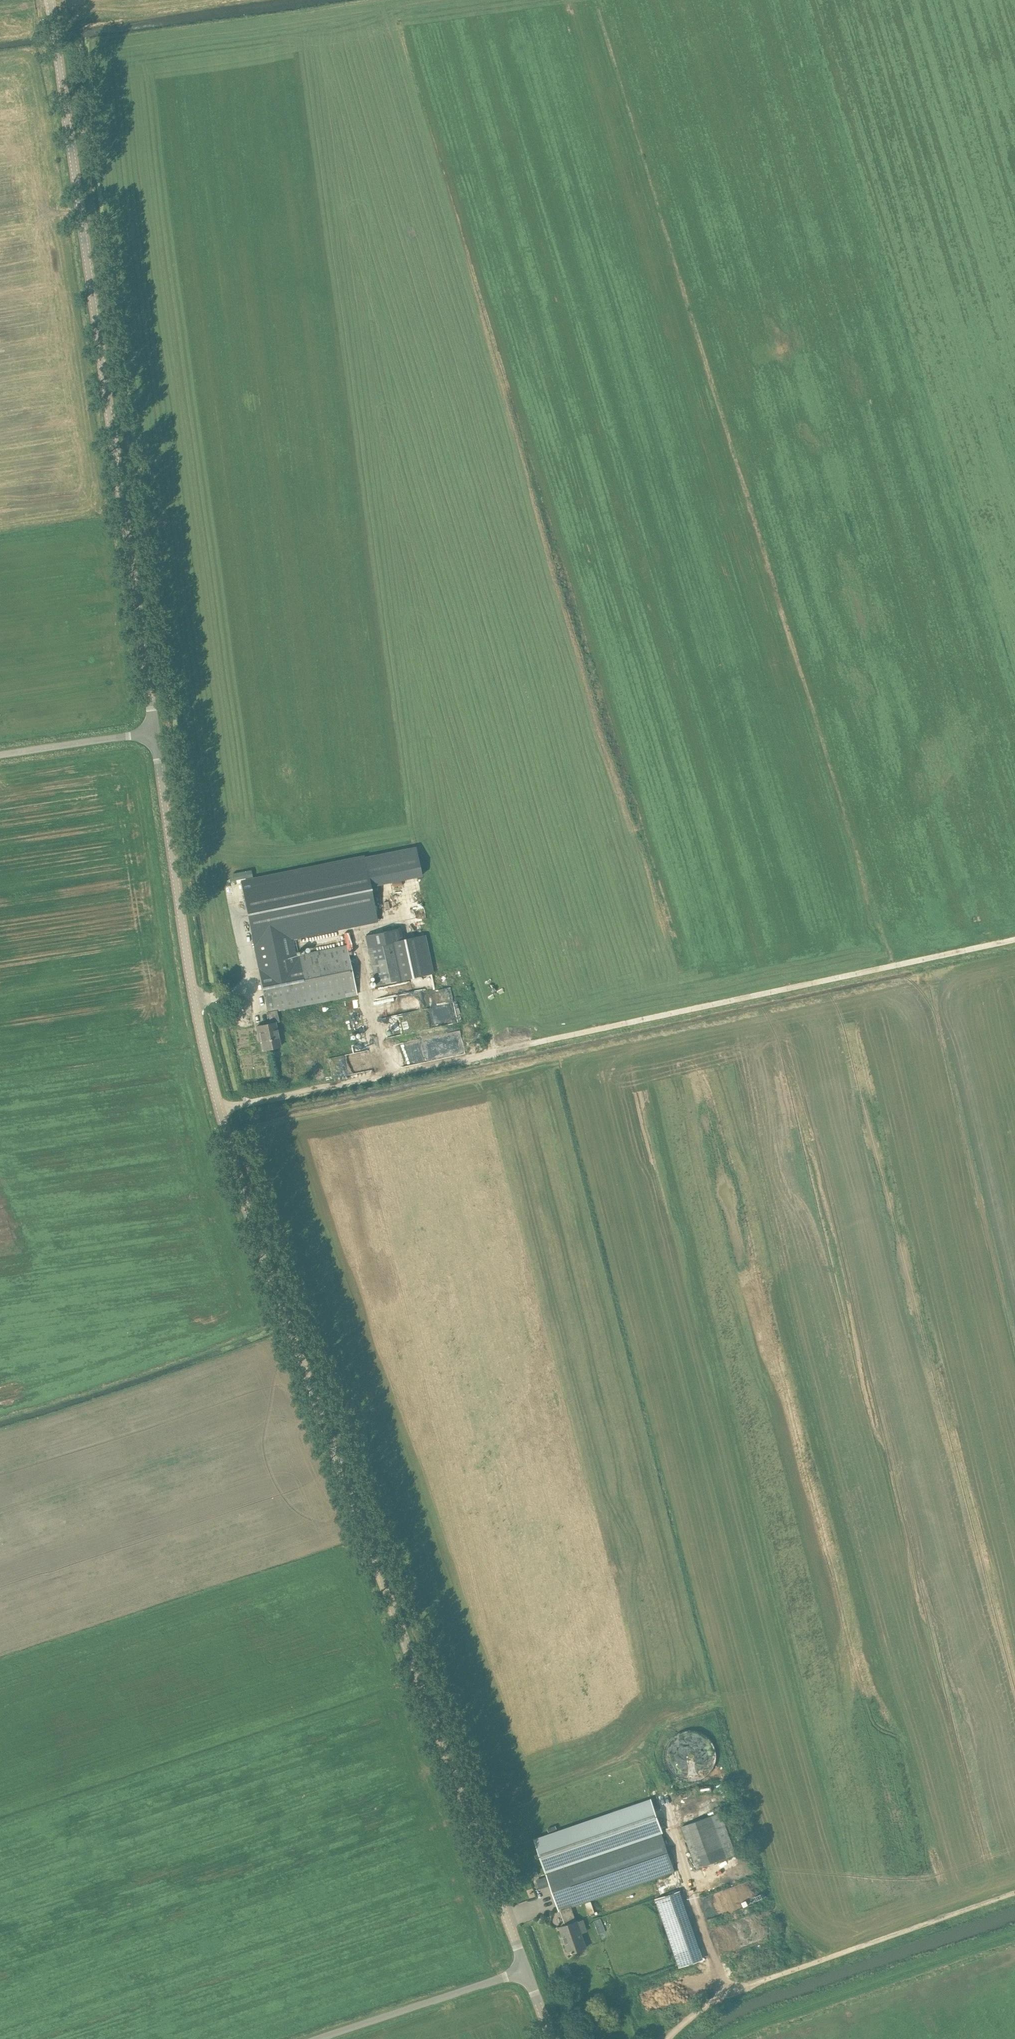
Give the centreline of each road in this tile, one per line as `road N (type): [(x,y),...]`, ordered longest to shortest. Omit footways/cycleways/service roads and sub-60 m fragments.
road 1 (tertiary): [(526,1970),(243,1198),(202,1042),(155,732)]
road 2 (track): [(219,1107),(1014,938)]
road 3 (tertiary): [(155,732),(49,0)]
road 4 (track): [(667,2038),(728,1995),(1014,1891)]
road 5 (unclassified): [(318,2038),(526,1970)]
road 6 (unclassified): [(0,755),(155,732)]

